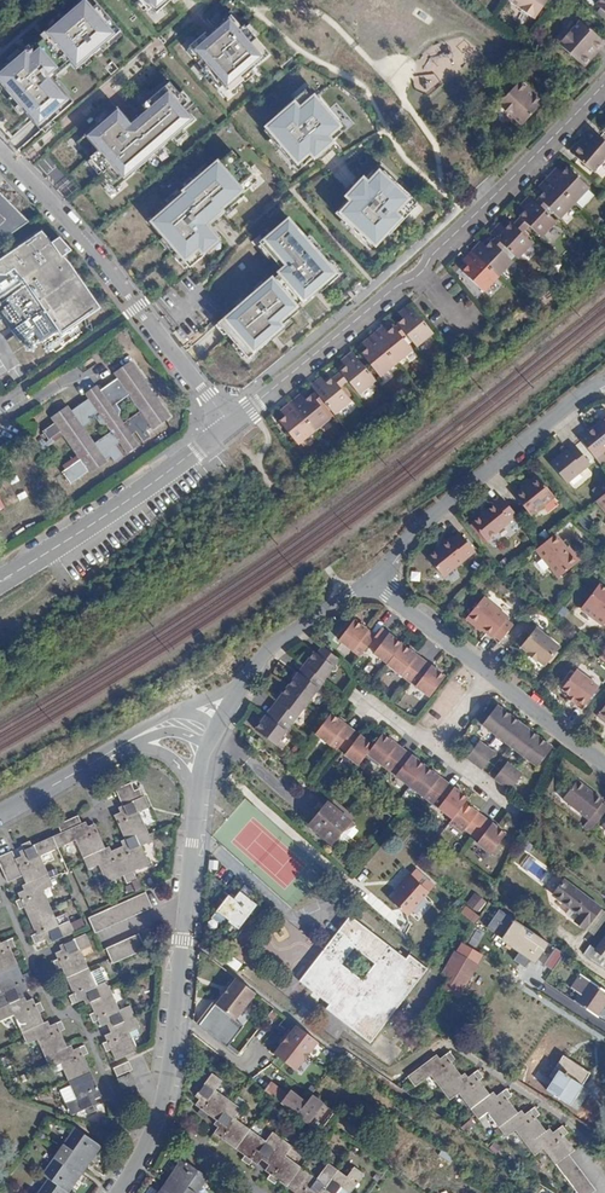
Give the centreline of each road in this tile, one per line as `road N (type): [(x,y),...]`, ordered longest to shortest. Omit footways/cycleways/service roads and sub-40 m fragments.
road 1 (residential): [(604,83),(419,275),(230,423)]
road 2 (residential): [(0,148),(230,423)]
road 3 (residential): [(197,787),(159,1113)]
road 4 (residential): [(604,378),(375,578)]
road 5 (residential): [(230,423),(108,514),(0,580)]
road 6 (residential): [(375,578),(280,641),(240,685)]
road 7 (residential): [(604,762),(483,670)]
road 8 (residential): [(483,670),(375,578)]
road 9 (residential): [(120,746),(0,813)]
road 10 (residential): [(159,1113),(264,1192)]

